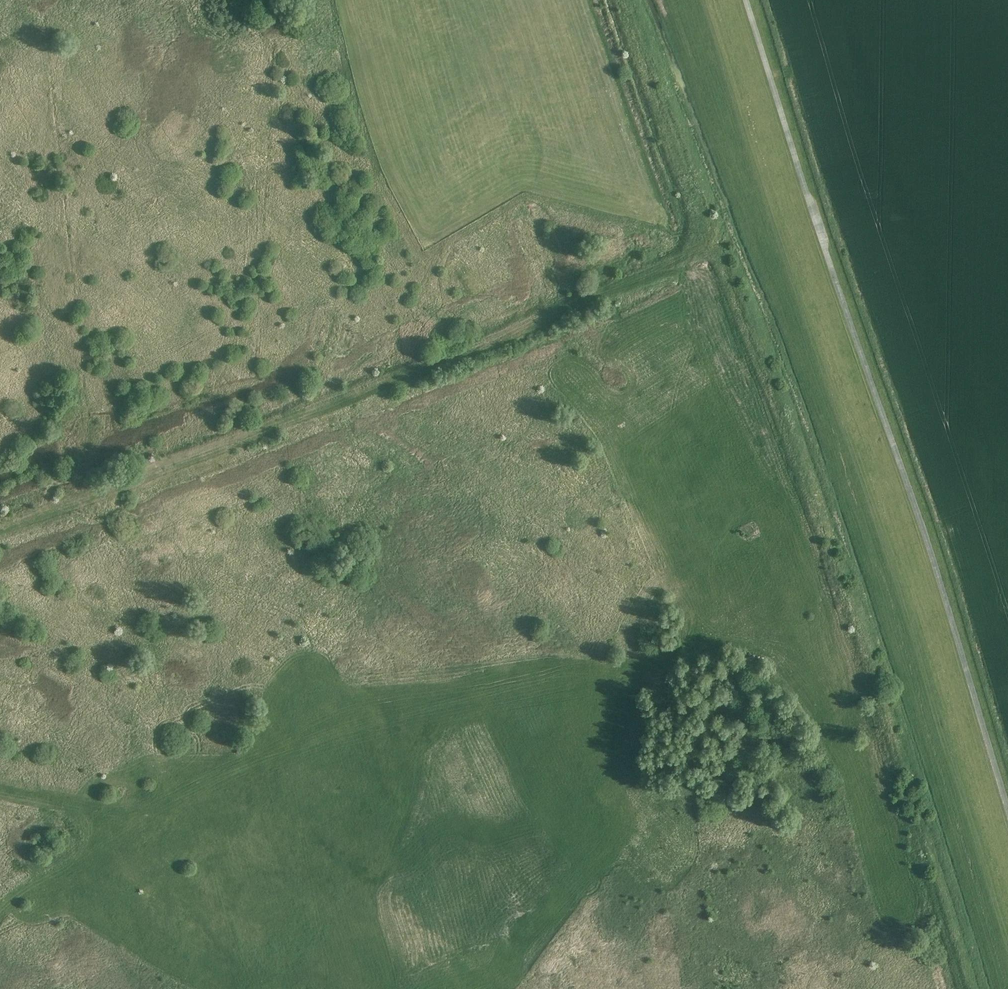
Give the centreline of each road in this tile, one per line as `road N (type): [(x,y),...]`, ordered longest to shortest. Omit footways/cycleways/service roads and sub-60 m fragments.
road 1 (track): [(1007,813),(745,0)]
road 2 (track): [(0,526),(525,327),(691,253)]

